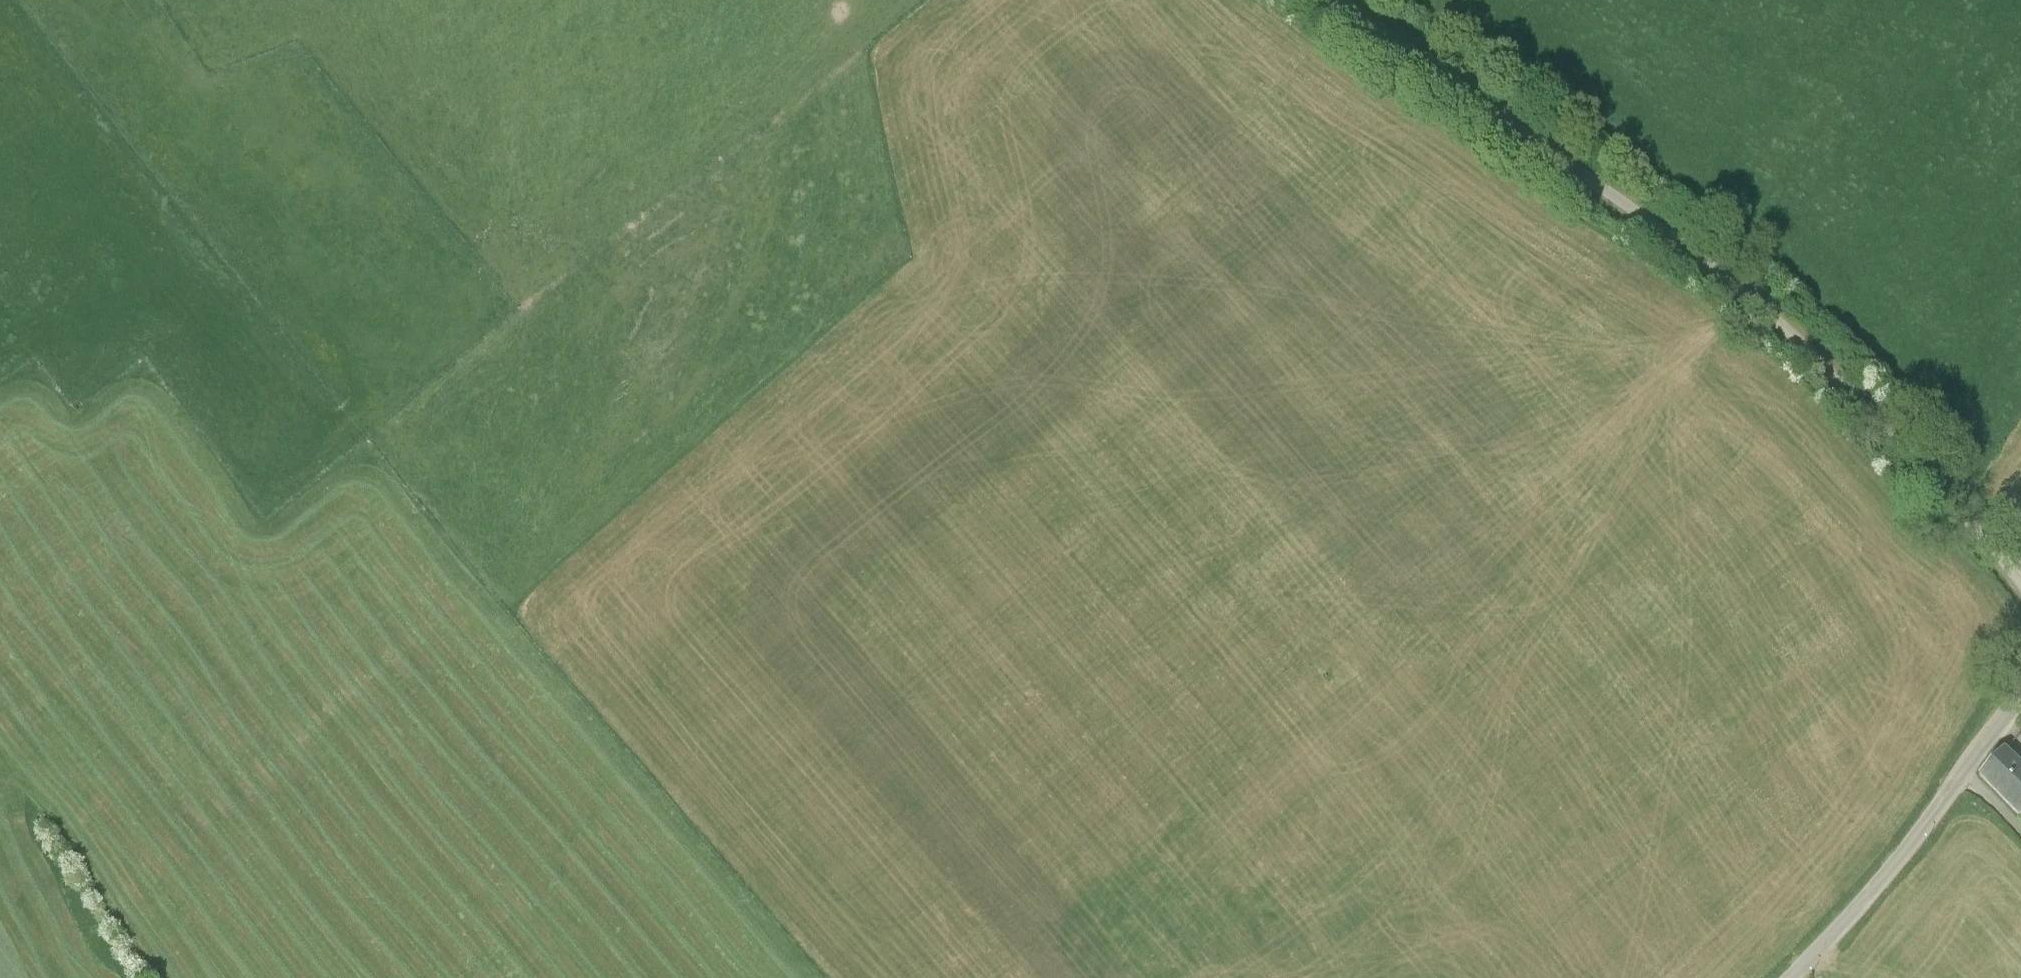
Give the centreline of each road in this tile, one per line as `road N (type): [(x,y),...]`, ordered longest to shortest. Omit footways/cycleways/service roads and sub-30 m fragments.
road 1 (track): [(1339,0),(1777,322),(2020,581)]
road 2 (unclassified): [(1792,977),(1879,889),(1964,778)]

